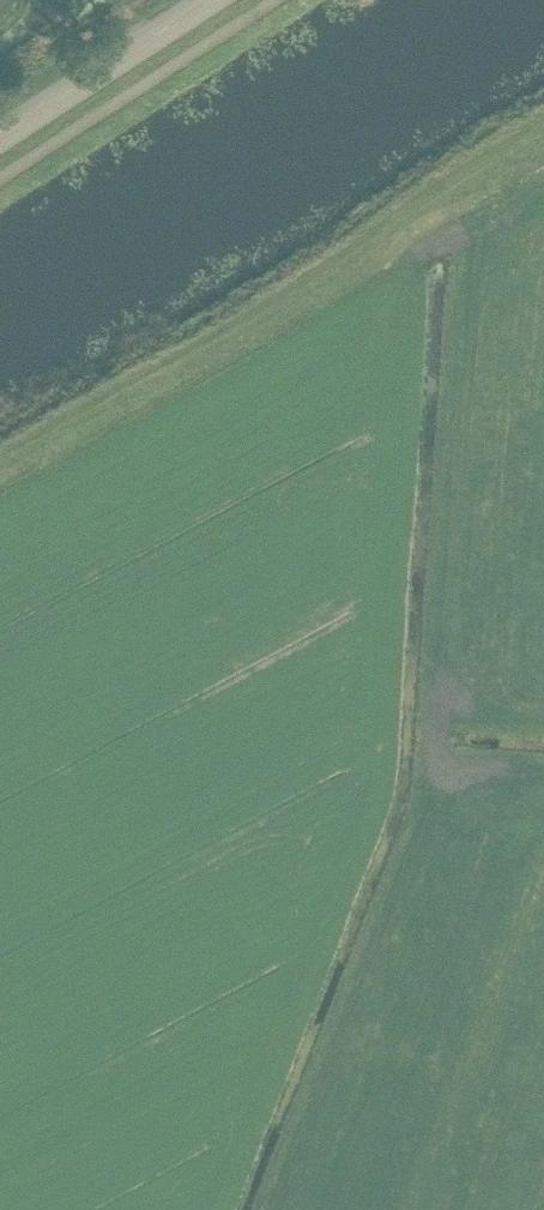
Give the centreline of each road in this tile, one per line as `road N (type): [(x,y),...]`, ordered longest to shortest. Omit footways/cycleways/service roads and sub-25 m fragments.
road 1 (secondary): [(0,137),(209,0)]

